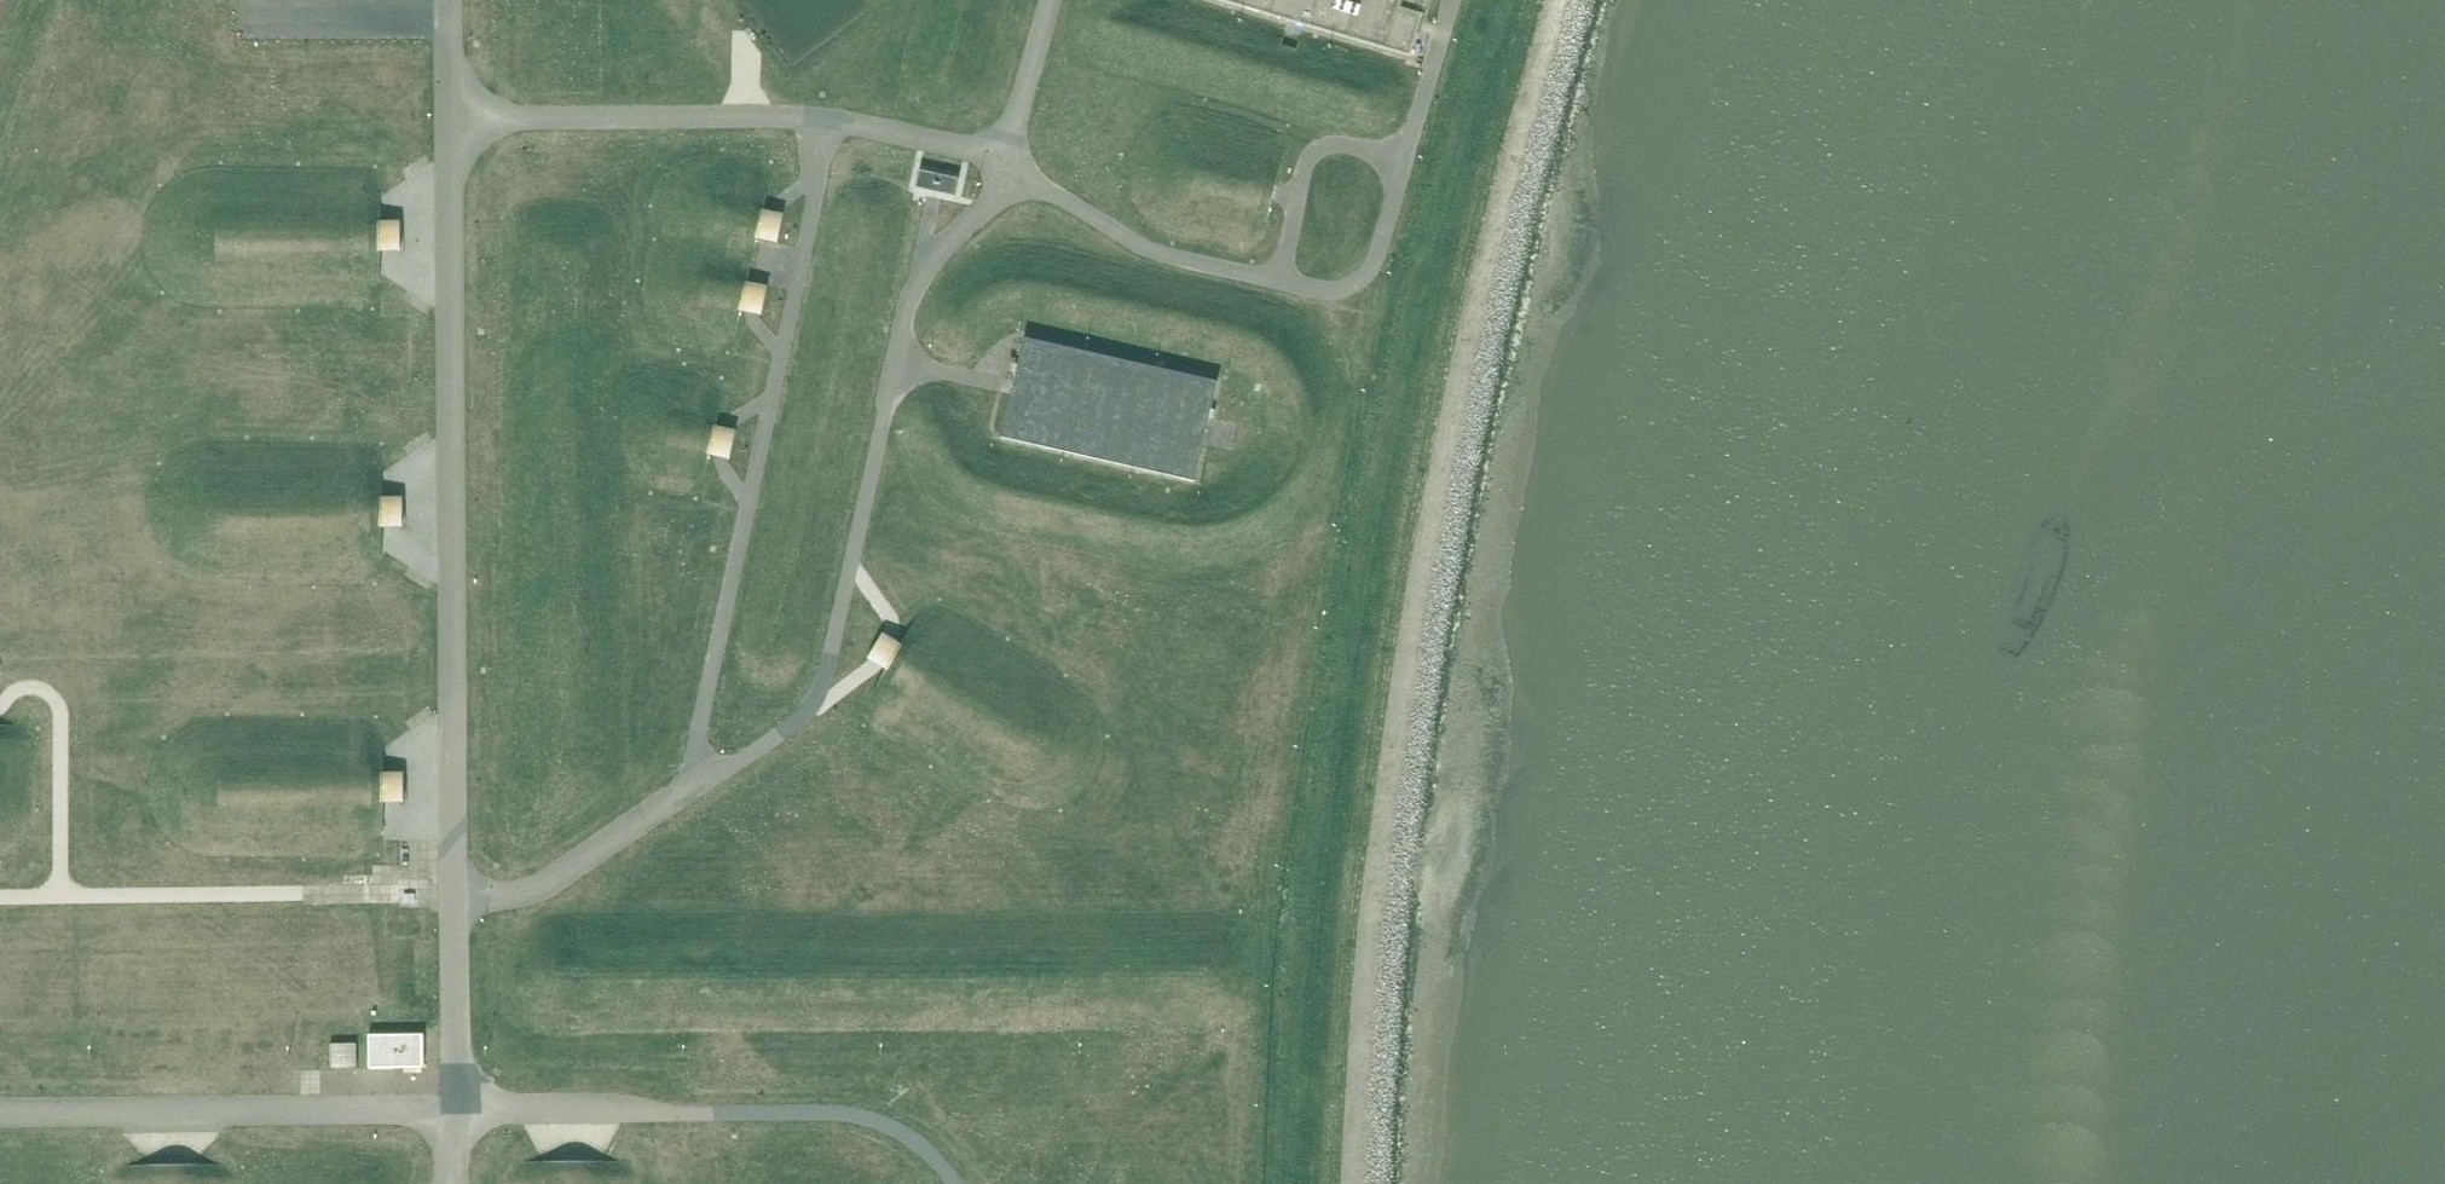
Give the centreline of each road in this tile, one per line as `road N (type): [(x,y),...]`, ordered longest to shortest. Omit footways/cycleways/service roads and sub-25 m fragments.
road 1 (track): [(1300,1183),(1337,769),(1365,591),(1452,189),(1507,0)]

